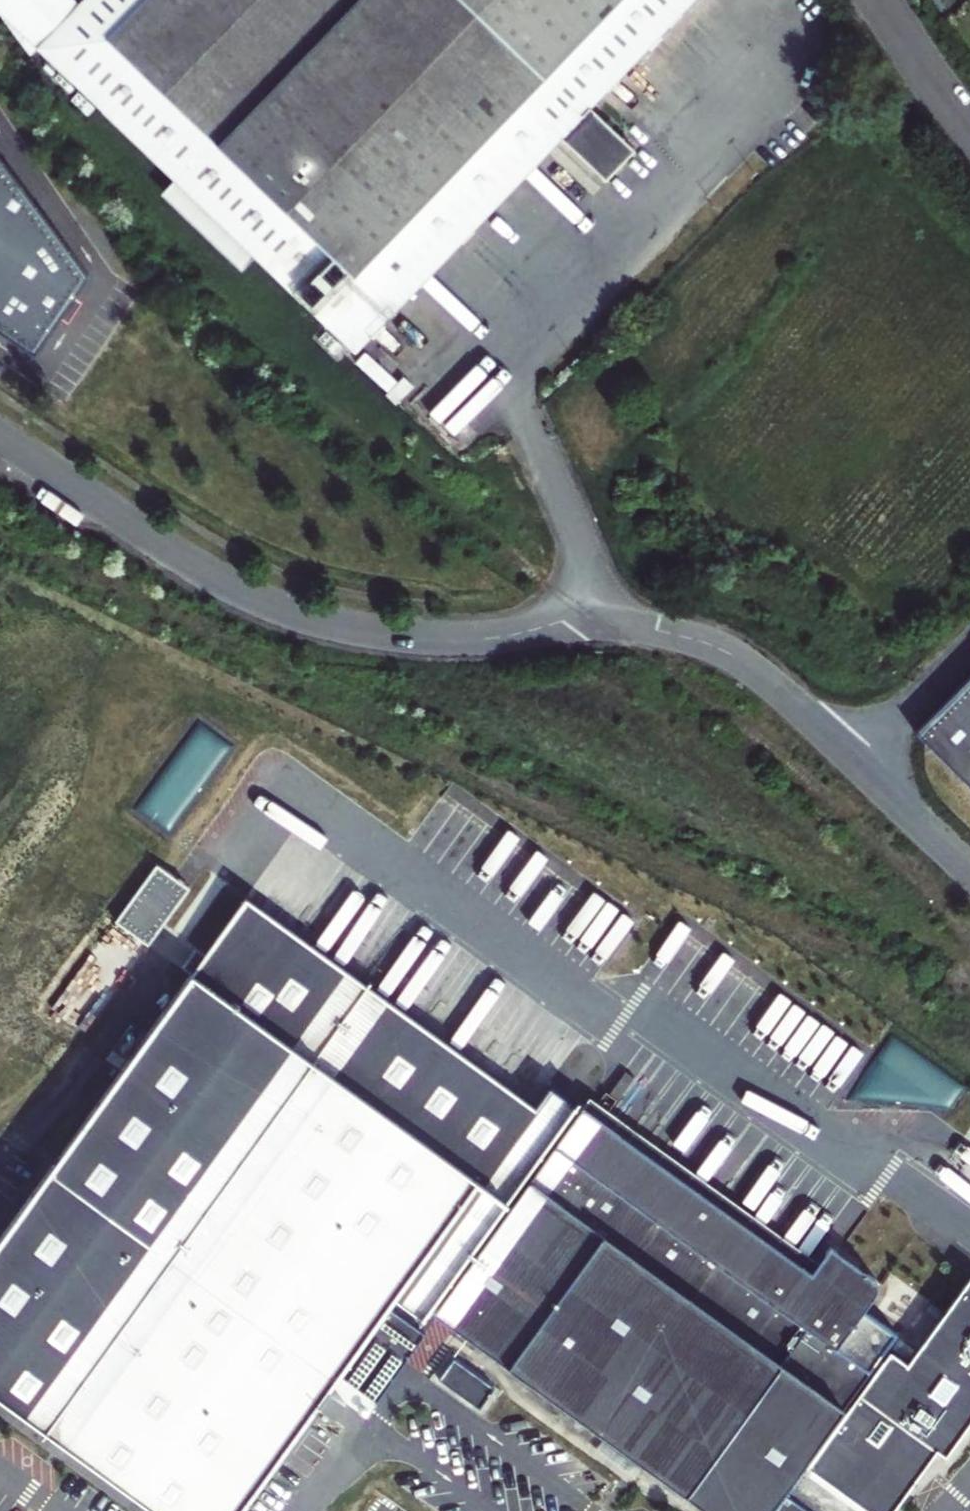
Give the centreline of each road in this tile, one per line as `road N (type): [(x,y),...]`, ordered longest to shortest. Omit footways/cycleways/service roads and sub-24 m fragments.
road 1 (unclassified): [(0,437),(203,573),(319,623),(427,640),(616,625),(725,652),(764,678),(969,873)]
road 2 (residential): [(969,131),(874,0)]

